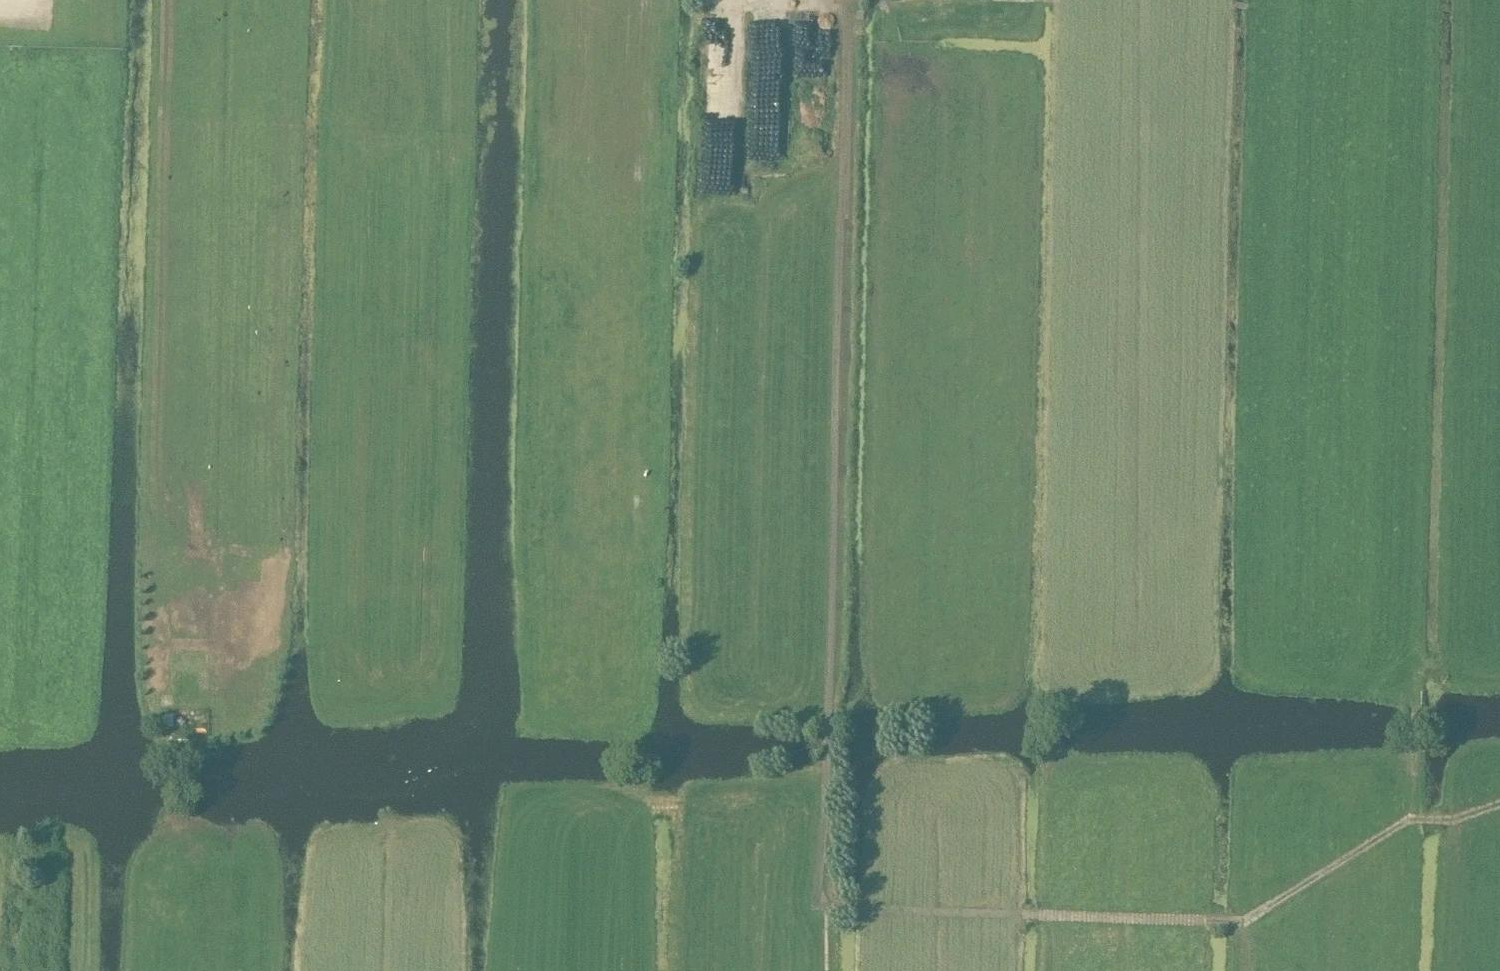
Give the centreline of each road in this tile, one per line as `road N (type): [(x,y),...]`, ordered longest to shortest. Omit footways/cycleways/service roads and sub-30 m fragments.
road 1 (track): [(850,0),(818,906),(1248,921),(1407,822),(1459,822),(1499,805)]

